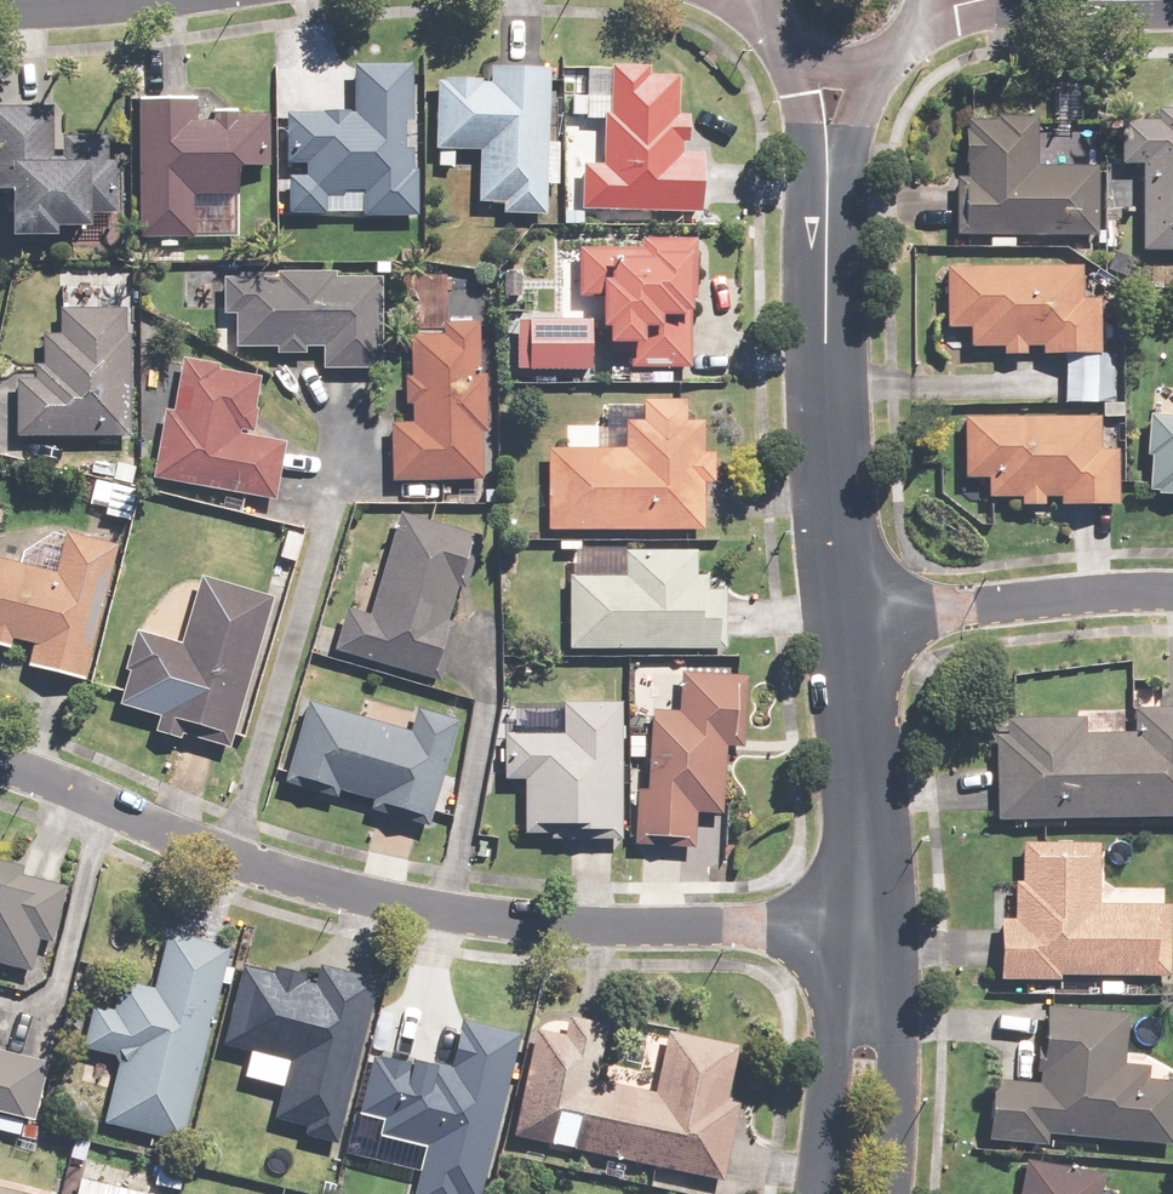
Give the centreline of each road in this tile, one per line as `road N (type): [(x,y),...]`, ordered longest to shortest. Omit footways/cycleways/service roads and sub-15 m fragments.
road 1 (residential): [(863,924),(586,927),(375,897),(255,867),(0,767)]
road 2 (residential): [(828,183),(839,621)]
road 3 (residential): [(839,621),(1130,591),(1172,594)]
road 4 (residential): [(839,621),(863,924)]
road 5 (residential): [(809,1193),(832,1055),(863,976)]
road 6 (residential): [(863,976),(896,1073),(886,1193)]
road 7 (residential): [(828,183),(796,59)]
road 8 (residential): [(866,68),(828,183)]

